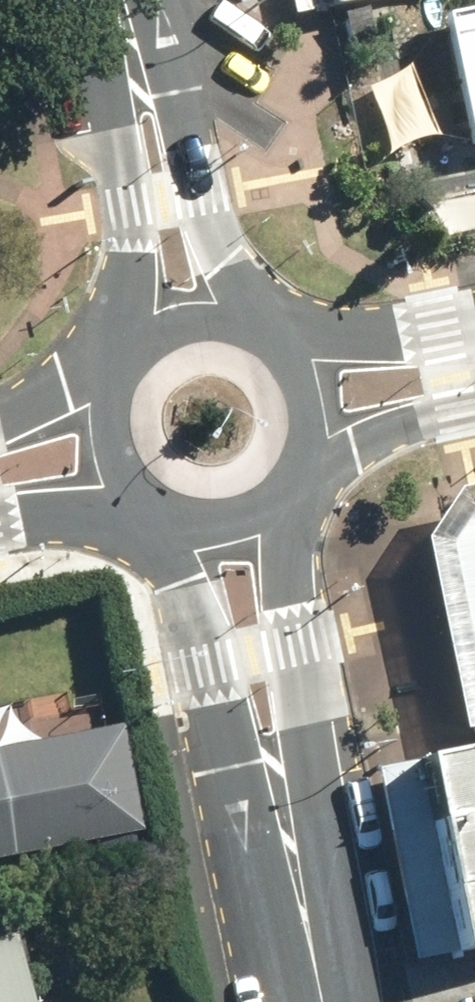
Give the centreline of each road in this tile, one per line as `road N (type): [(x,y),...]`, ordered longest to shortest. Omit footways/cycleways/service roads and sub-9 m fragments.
road 1 (secondary): [(285,804),(167,503)]
road 2 (secondary): [(276,485),(285,804)]
road 3 (secondary): [(134,60),(183,117),(259,345)]
road 4 (secondary): [(142,361),(115,131),(134,60)]
road 5 (residential): [(263,348),(474,354)]
road 6 (residential): [(474,390),(287,471)]
road 7 (secondary): [(285,804),(326,1001)]
road 8 (residential): [(152,493),(0,501)]
road 9 (residential): [(0,427),(135,369)]
road 10 (secondary): [(263,348),(287,373),(299,405),(300,439),(287,471)]
road 11 (secondary): [(152,493),(130,467),(119,435),(121,400),(135,369)]
road 12 (secondary): [(142,361),(199,332),(259,345)]

